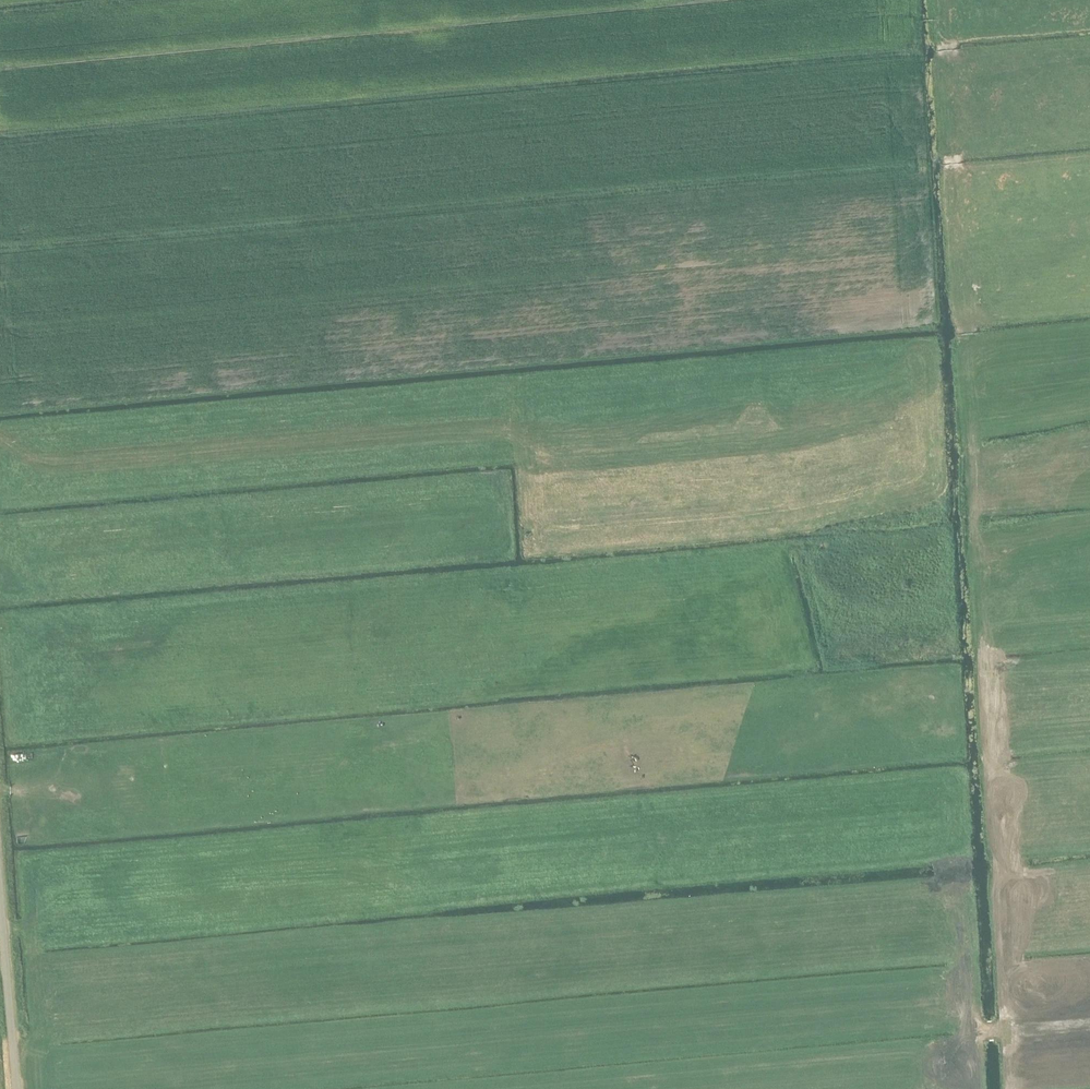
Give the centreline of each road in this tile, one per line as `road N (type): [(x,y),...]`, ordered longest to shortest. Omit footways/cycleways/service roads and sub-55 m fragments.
road 1 (unclassified): [(16,1088),(0,903)]

